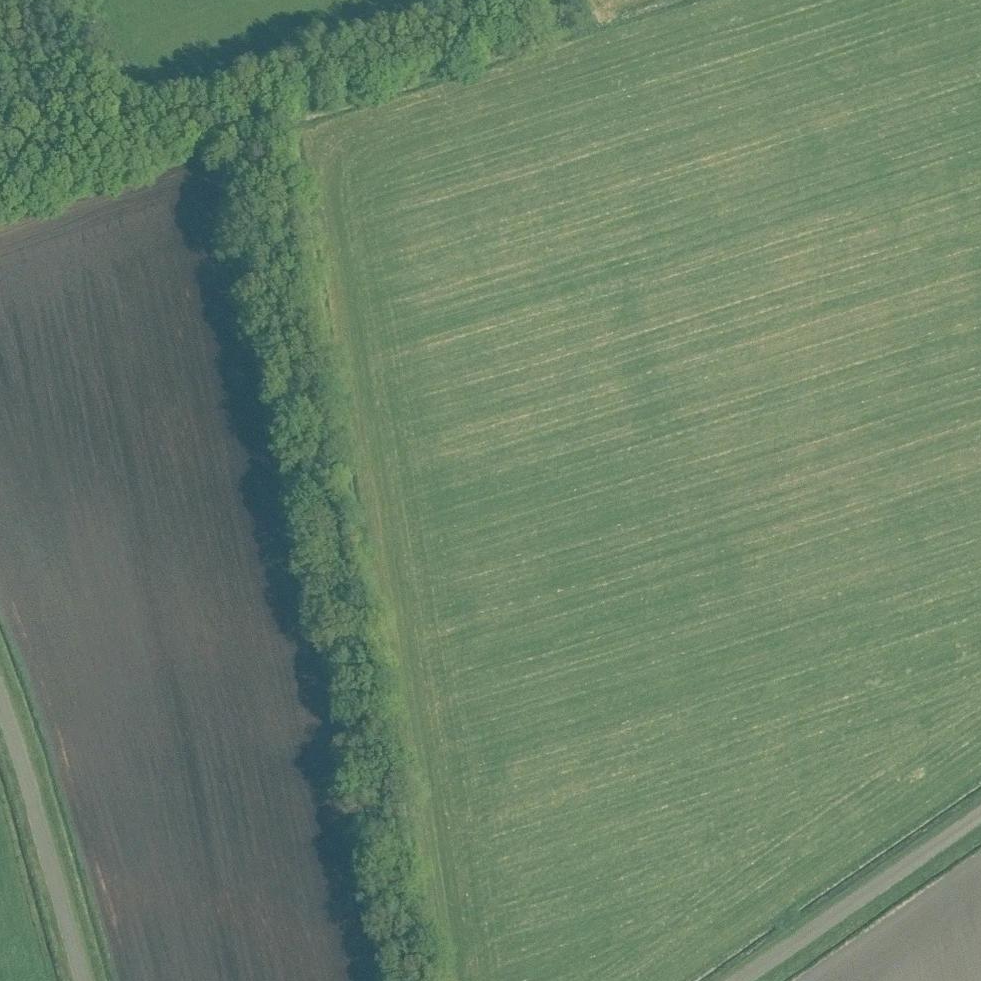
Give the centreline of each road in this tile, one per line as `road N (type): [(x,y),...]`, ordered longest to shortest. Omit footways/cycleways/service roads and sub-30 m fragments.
road 1 (unclassified): [(743,980),(980,815)]
road 2 (unclassified): [(86,980),(0,711)]

